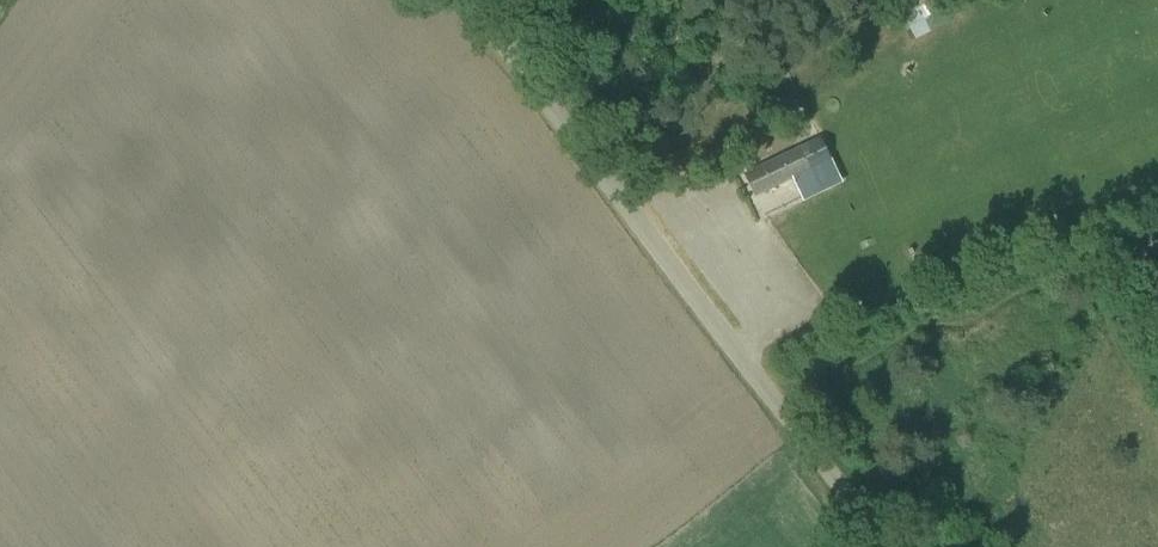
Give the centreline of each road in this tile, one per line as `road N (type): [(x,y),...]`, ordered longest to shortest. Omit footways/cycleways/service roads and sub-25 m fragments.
road 1 (unclassified): [(894,546),(479,0)]

